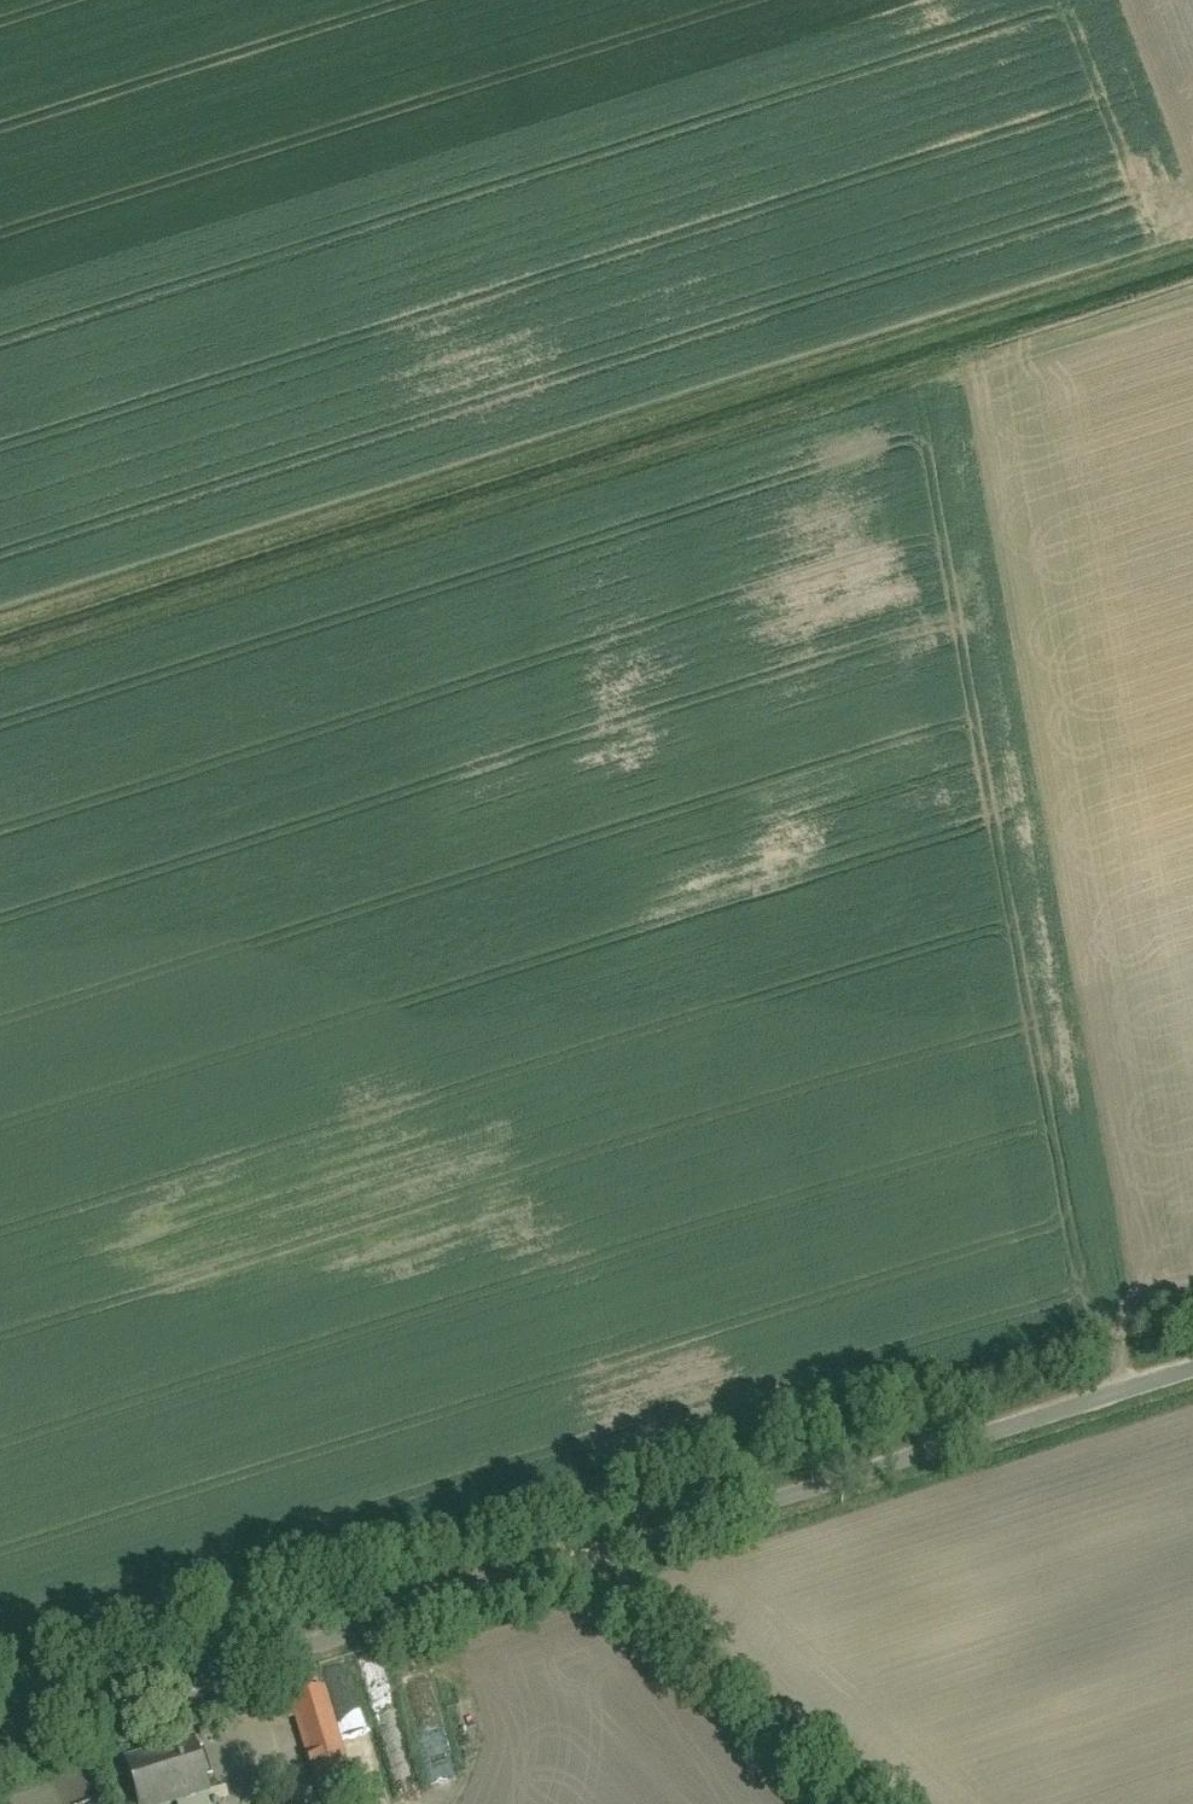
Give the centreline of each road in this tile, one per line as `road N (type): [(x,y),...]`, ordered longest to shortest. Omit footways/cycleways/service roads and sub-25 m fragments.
road 1 (residential): [(0,1749),(1192,1379)]

